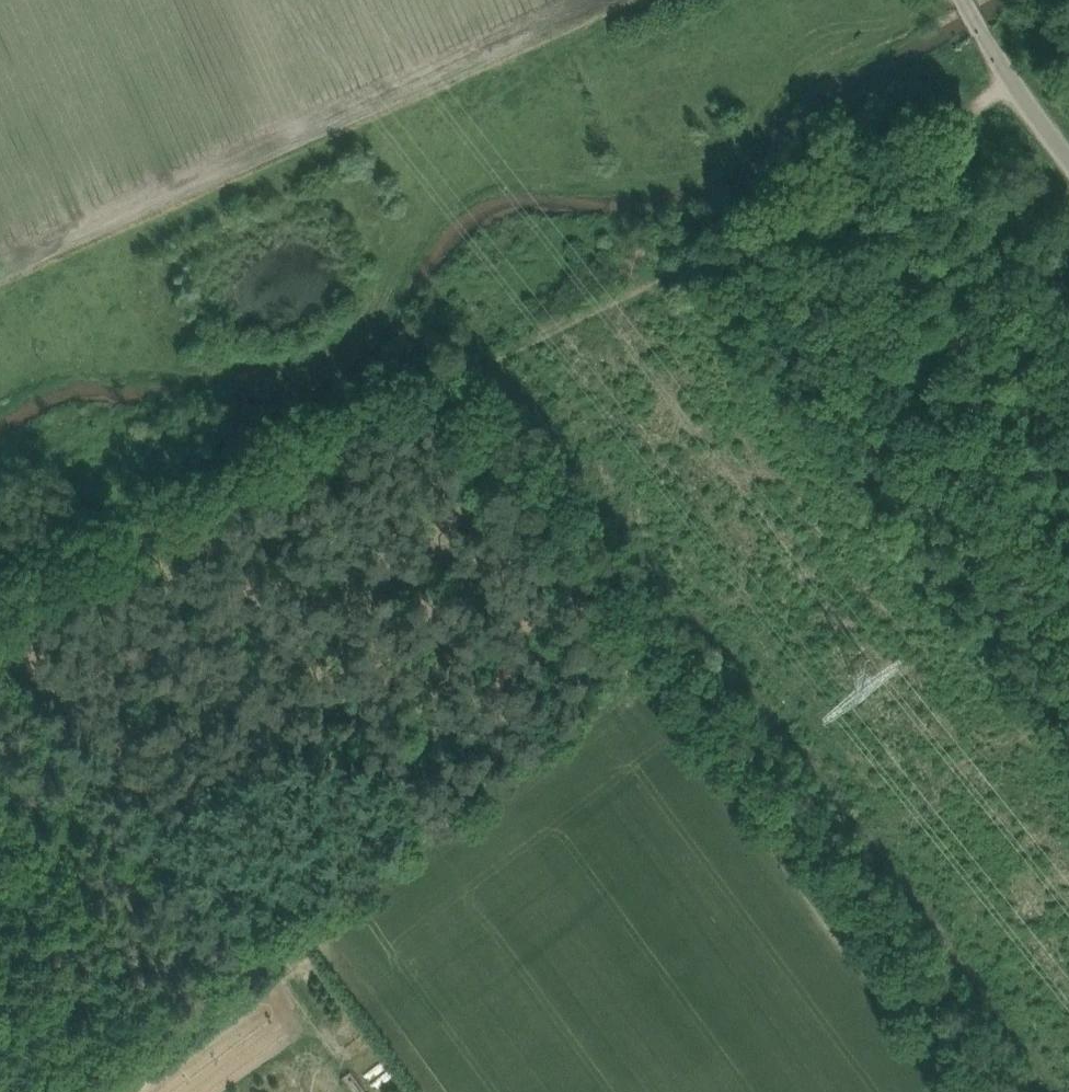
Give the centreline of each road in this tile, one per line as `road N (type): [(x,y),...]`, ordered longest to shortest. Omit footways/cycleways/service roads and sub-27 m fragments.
road 1 (track): [(398,1091),(301,961),(251,954),(226,939),(4,613),(260,463),(729,256),(780,221),(879,187),(1028,98)]
road 2 (unclassified): [(1068,155),(965,0)]

